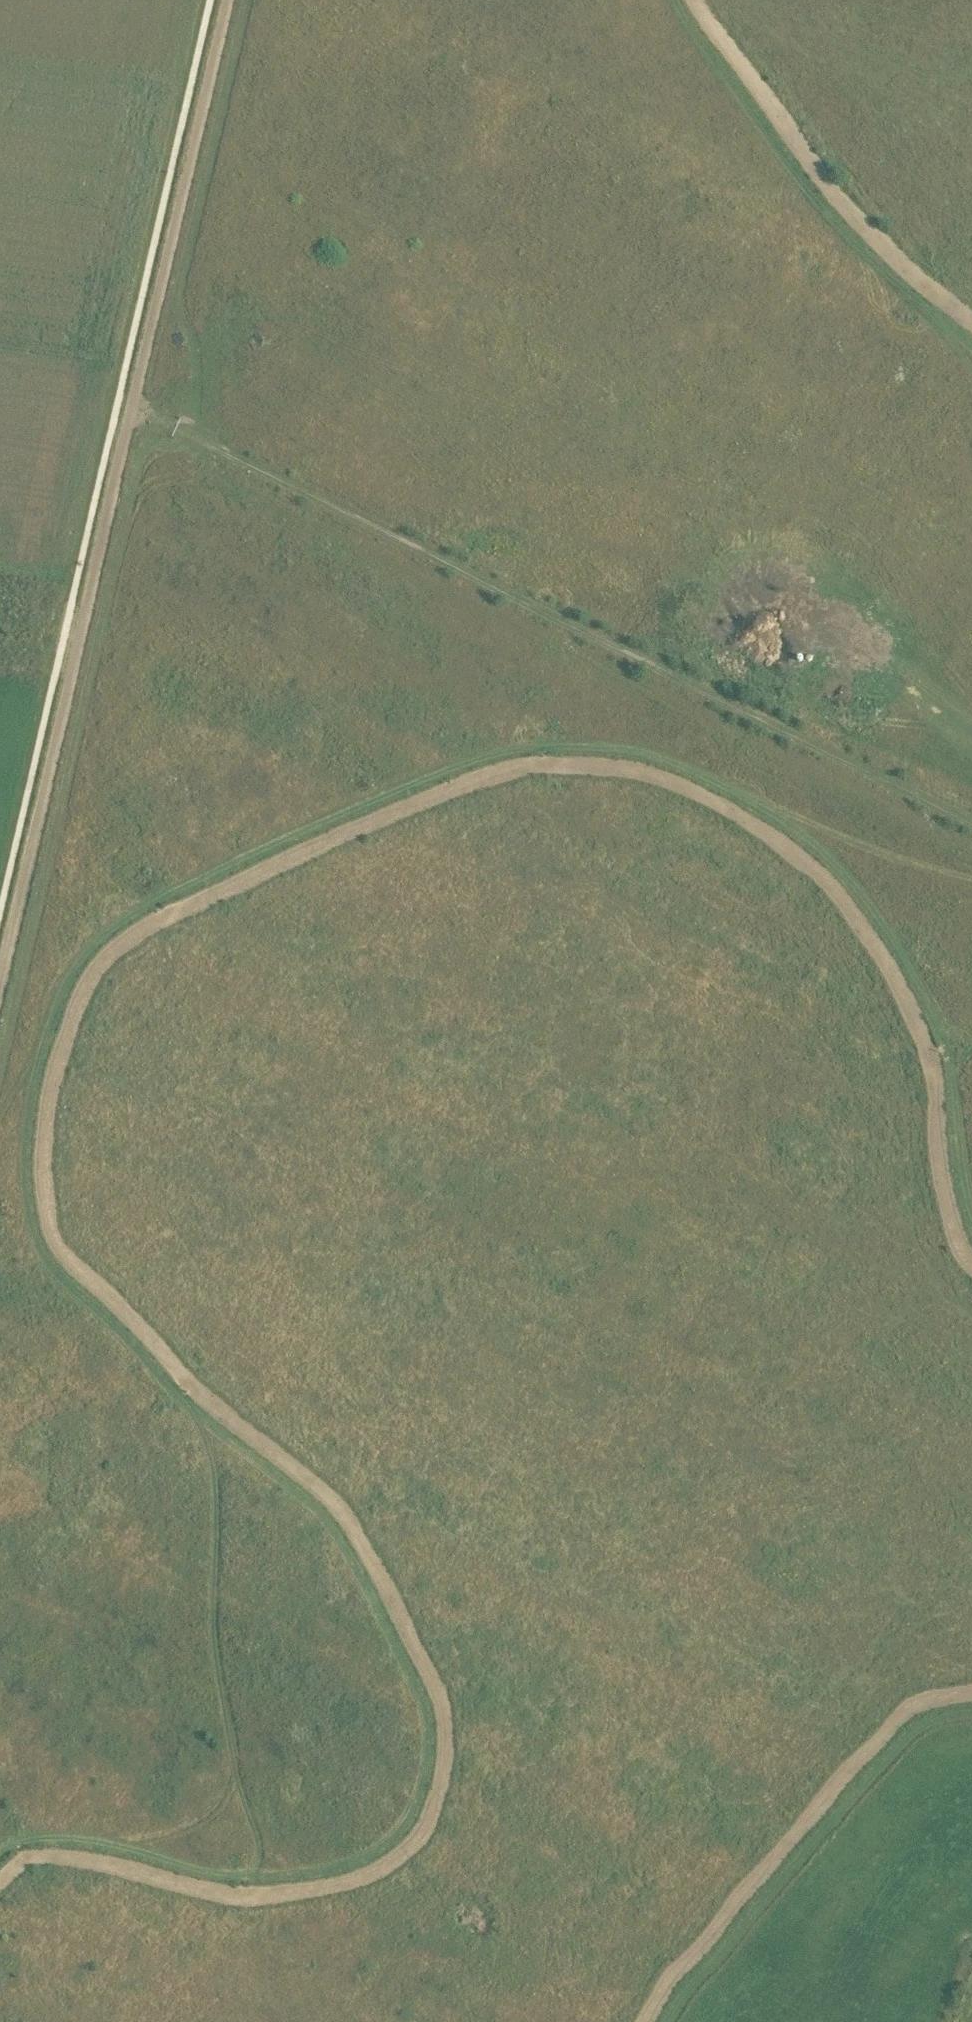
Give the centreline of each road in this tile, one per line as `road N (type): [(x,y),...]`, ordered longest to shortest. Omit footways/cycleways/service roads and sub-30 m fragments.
road 1 (track): [(0,1848),(77,1834),(219,1875),(238,1878),(257,1867),(217,1658),(215,1474),(186,1402),(39,1252),(25,1217),(21,1166),(36,1032)]
road 2 (track): [(971,880),(860,842),(646,748),(593,741),(482,751),(220,862),(111,922),(55,991),(0,1109)]
road 3 (track): [(228,0),(0,982)]
road 4 (track): [(117,402),(971,825)]
road 5 (track): [(971,369),(812,199),(699,51),(672,0)]
road 6 (track): [(971,1199),(953,1065),(937,1012),(862,885),(789,813)]
road 7 (track): [(671,2021),(911,1730),(971,1710)]
road 8 (track): [(112,1838),(171,1829),(201,1809),(222,1784),(232,1750)]

